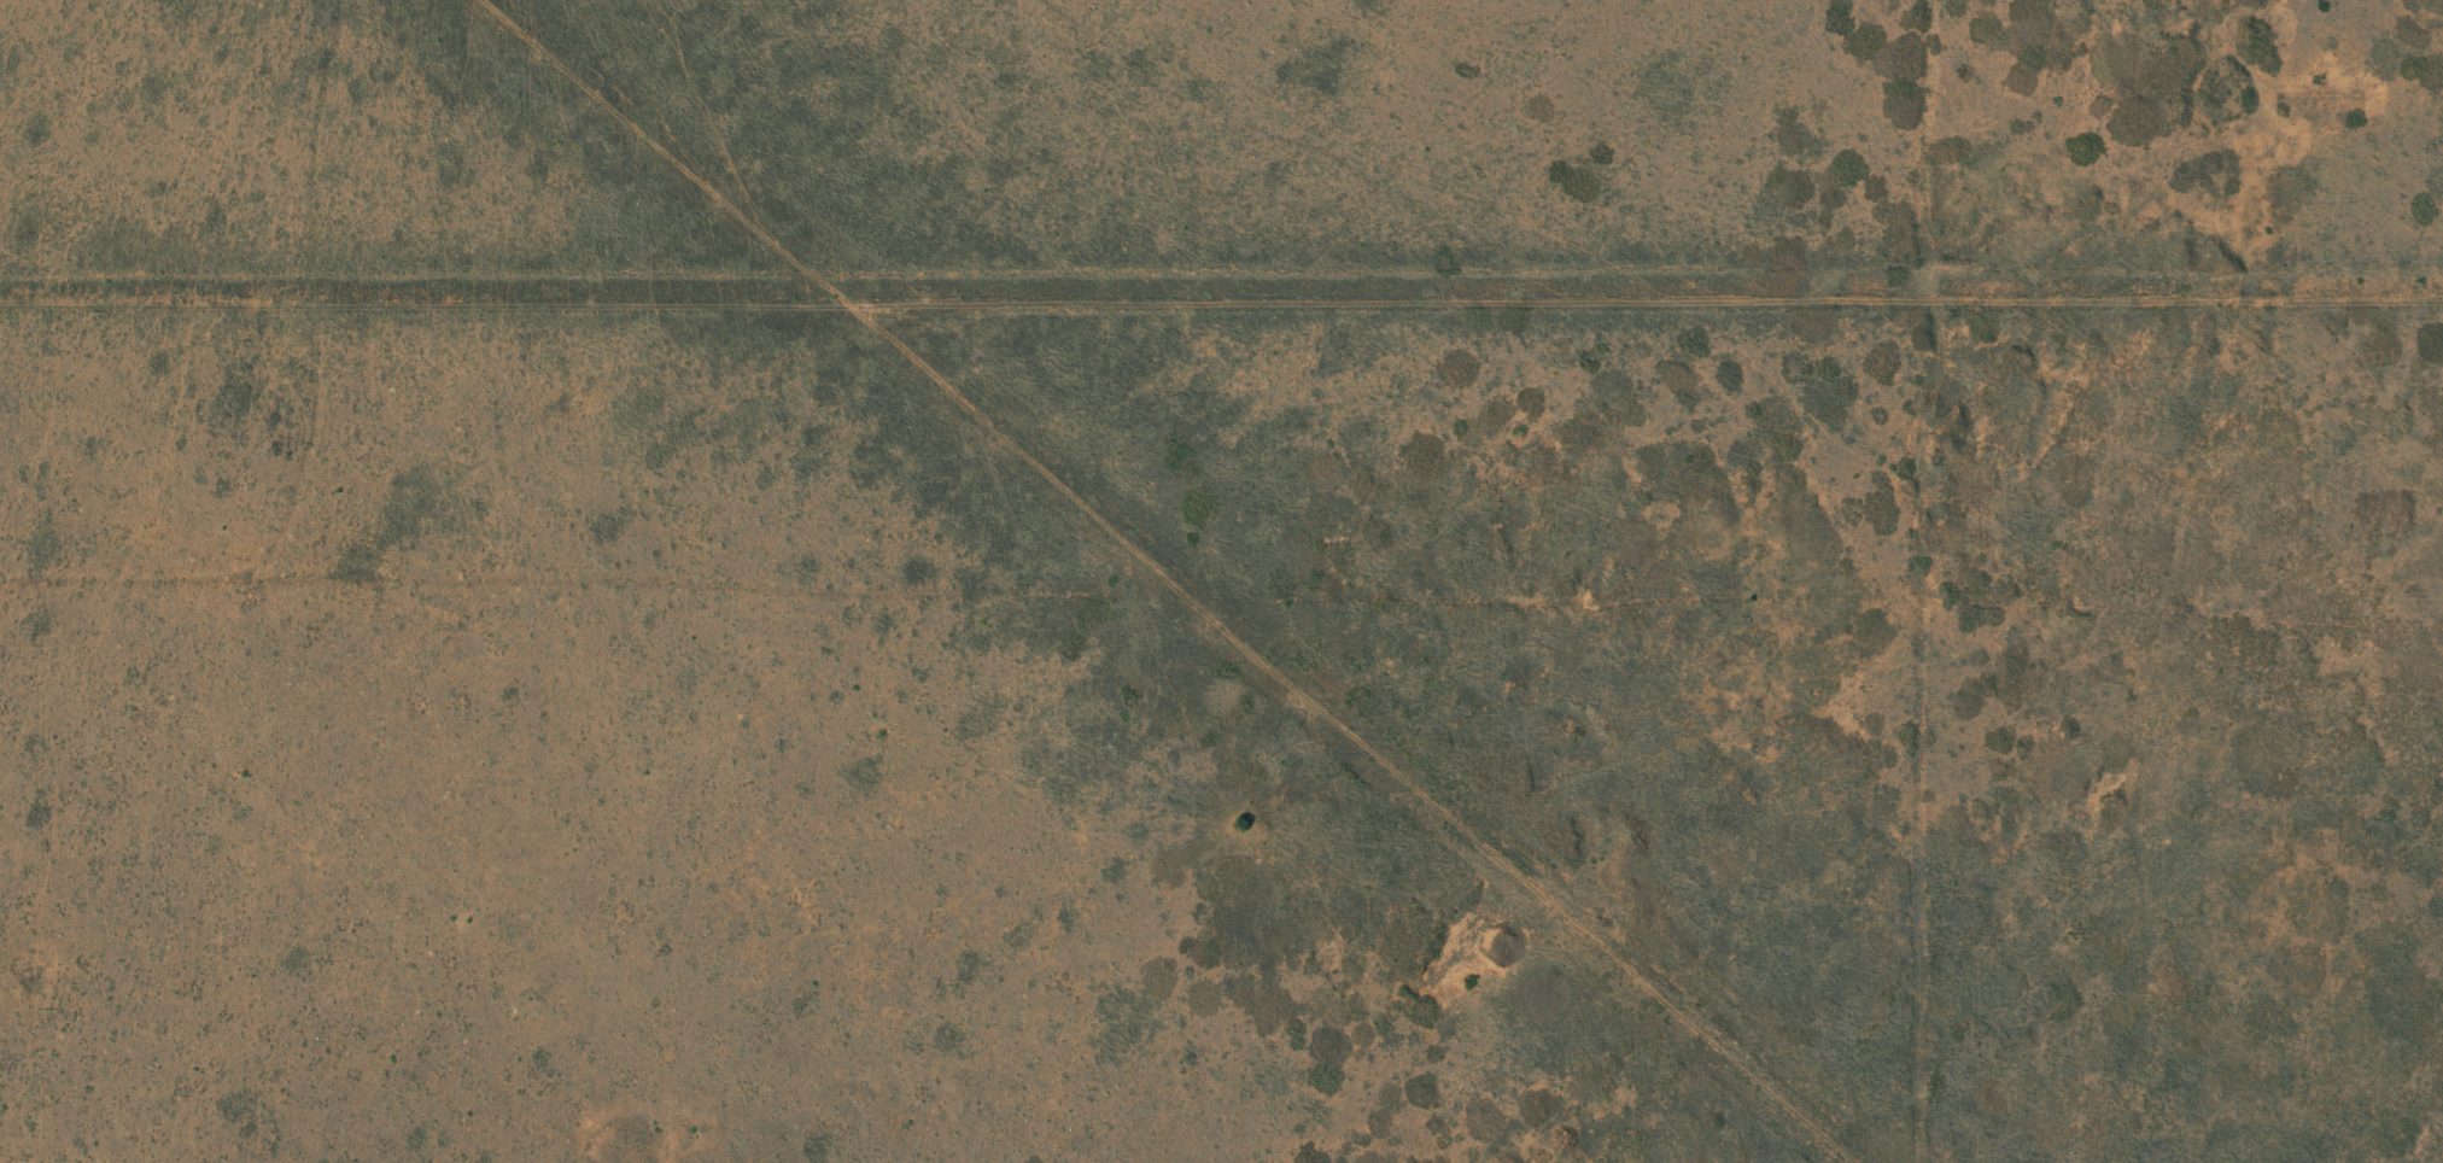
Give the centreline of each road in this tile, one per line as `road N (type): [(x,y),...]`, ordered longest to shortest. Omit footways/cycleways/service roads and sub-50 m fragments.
road 1 (track): [(2442,668),(1956,645),(1804,621),(0,612)]
road 2 (track): [(333,615),(349,0)]
road 3 (track): [(1959,1162),(1956,645)]

